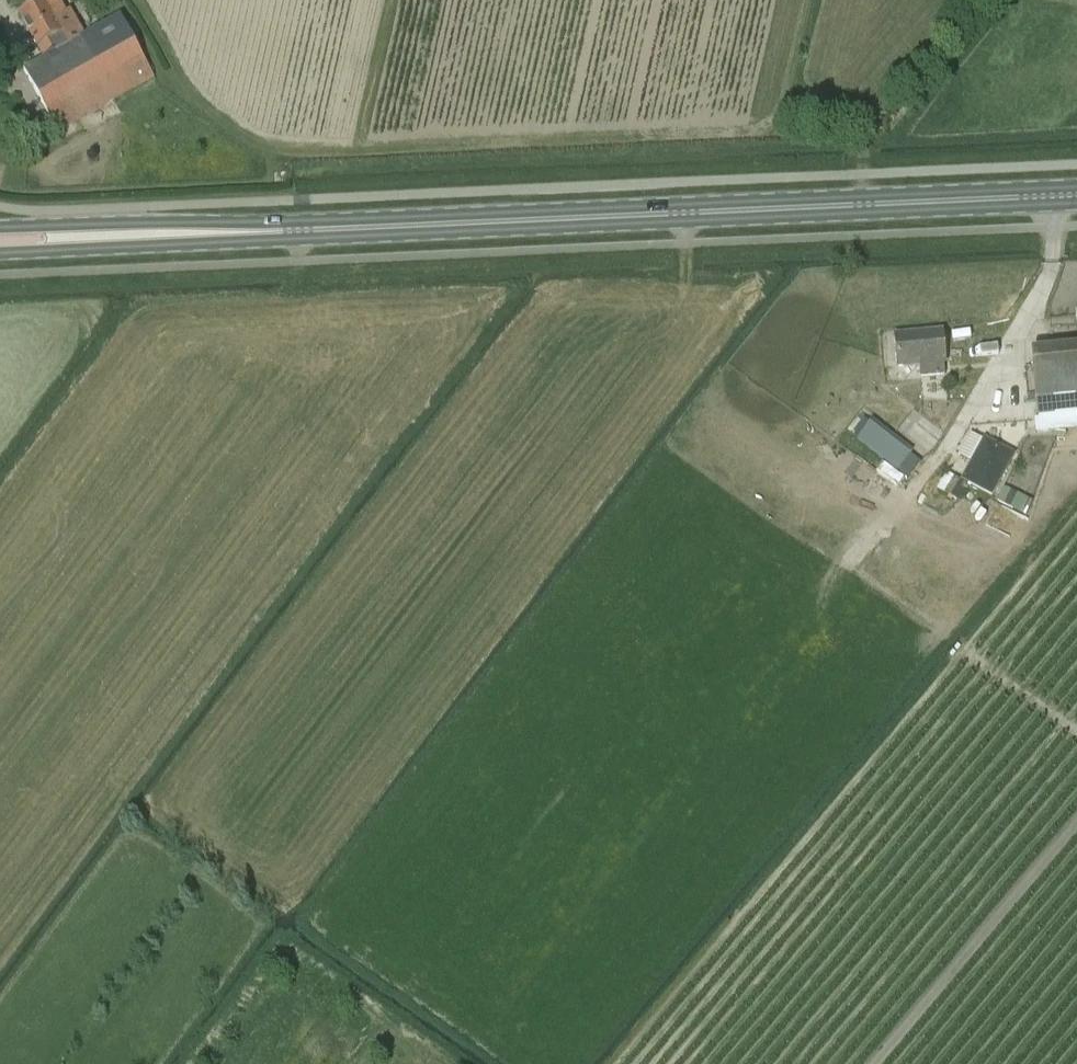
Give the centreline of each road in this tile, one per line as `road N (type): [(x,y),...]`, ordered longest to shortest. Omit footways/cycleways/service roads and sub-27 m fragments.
road 1 (primary): [(1076,199),(0,240)]

